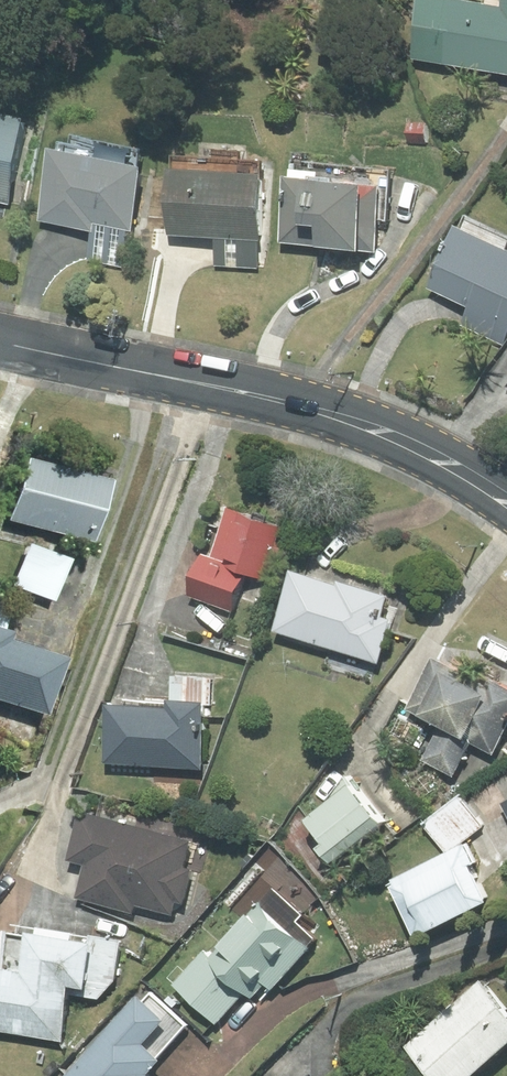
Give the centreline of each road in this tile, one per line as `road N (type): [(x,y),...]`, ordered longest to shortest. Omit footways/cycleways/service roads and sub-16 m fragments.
road 1 (tertiary): [(506,500),(362,424),(0,343)]

